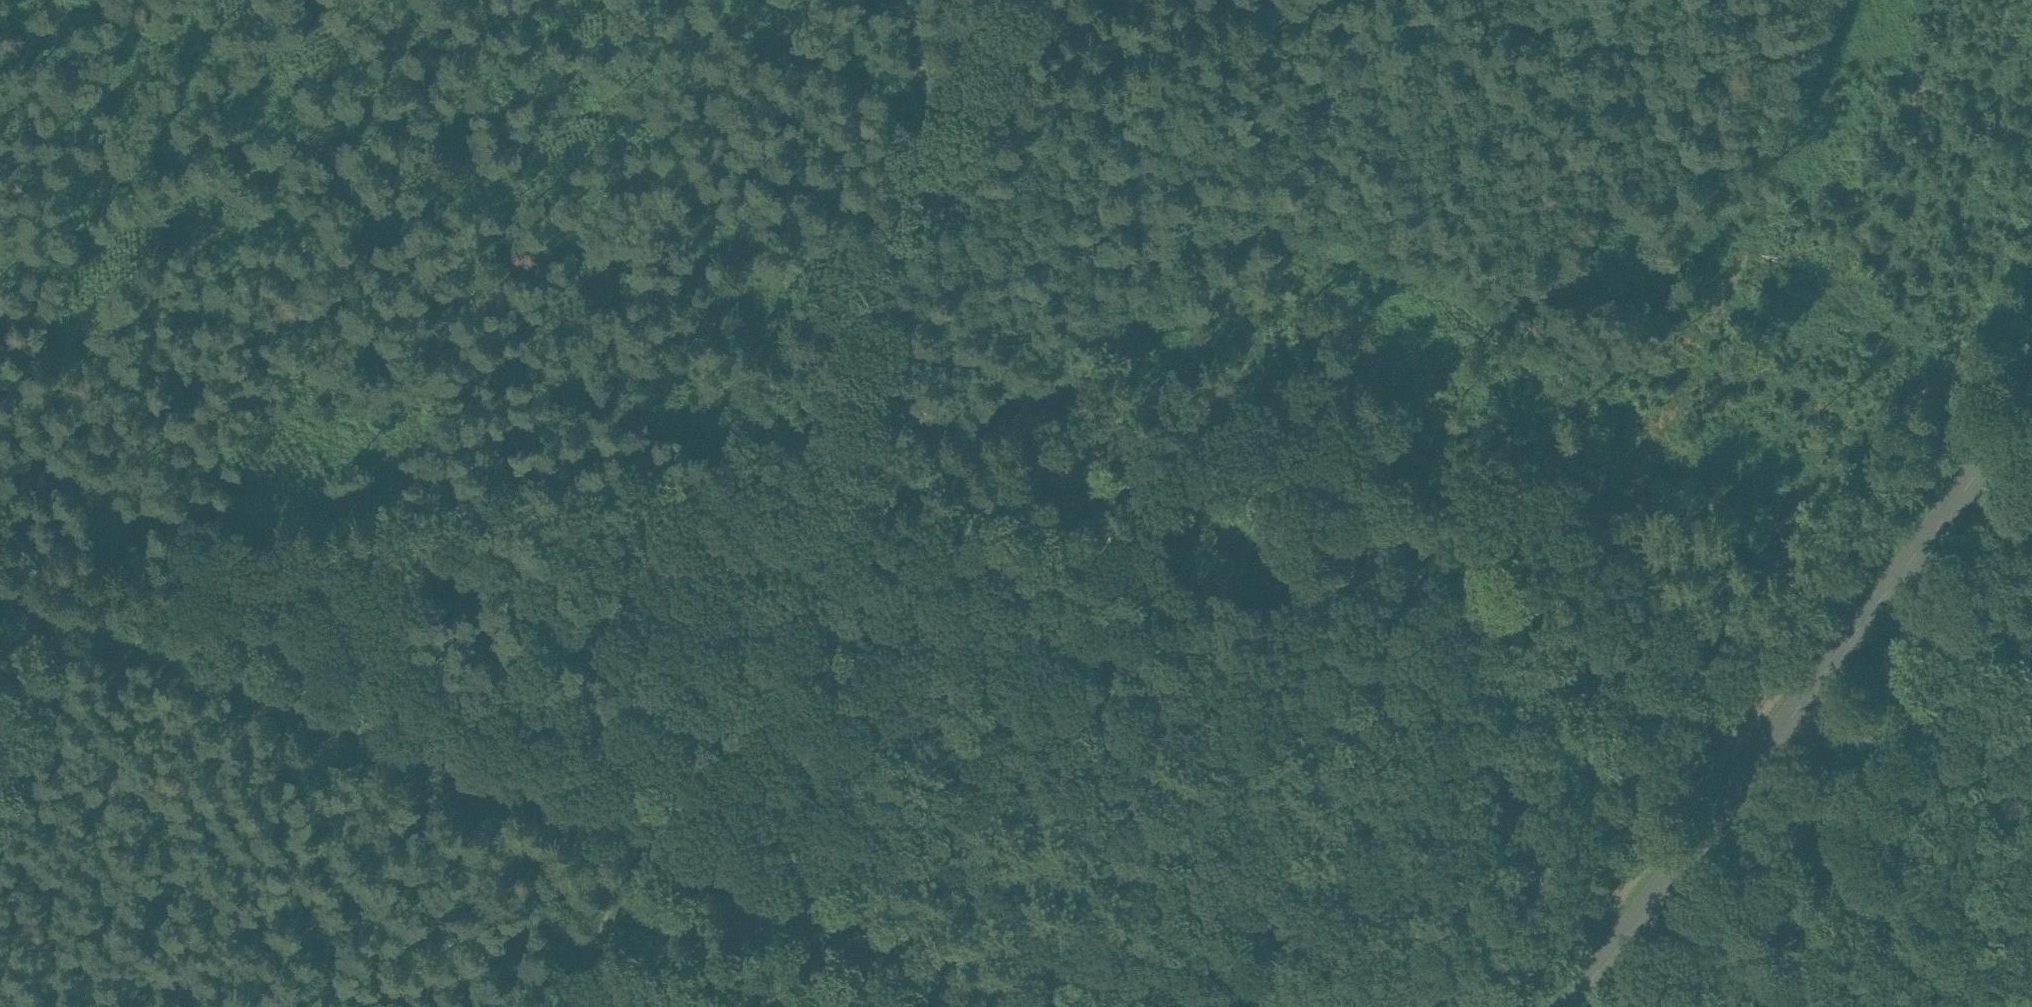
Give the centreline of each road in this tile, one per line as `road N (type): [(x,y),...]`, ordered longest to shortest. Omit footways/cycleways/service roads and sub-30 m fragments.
road 1 (track): [(947,0),(626,826)]
road 2 (secondary): [(1575,1006),(2031,400)]
road 3 (track): [(626,826),(0,575)]
road 4 (track): [(1077,1006),(626,826)]
road 5 (track): [(884,153),(1199,44),(1296,0)]
road 6 (track): [(626,826),(546,1006)]
road 7 (track): [(0,776),(63,600)]

